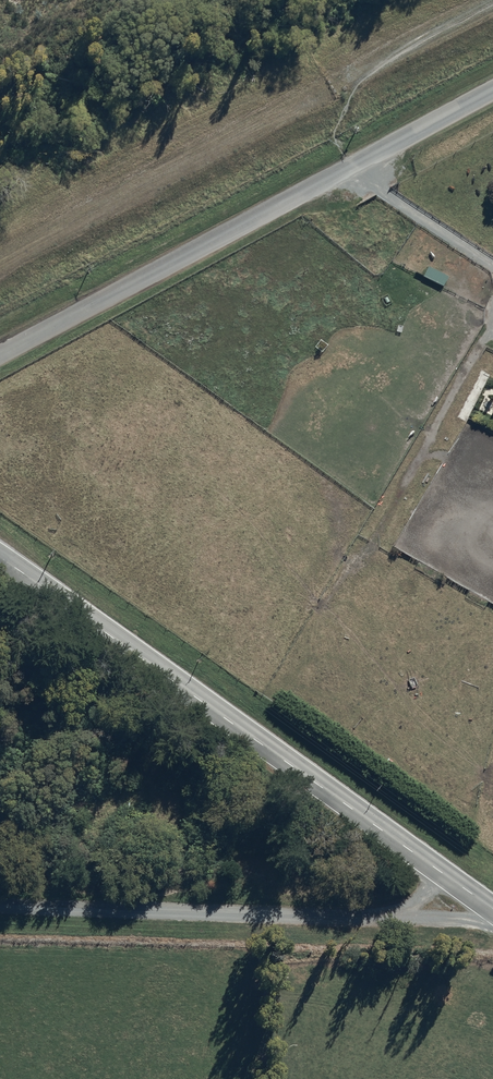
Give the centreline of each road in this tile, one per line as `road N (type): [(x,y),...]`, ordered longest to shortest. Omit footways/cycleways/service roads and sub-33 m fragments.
road 1 (unclassified): [(492,909),(0,556)]
road 2 (unclassified): [(492,89),(0,355)]
road 3 (track): [(0,903),(492,921)]
road 4 (track): [(0,267),(353,81)]

